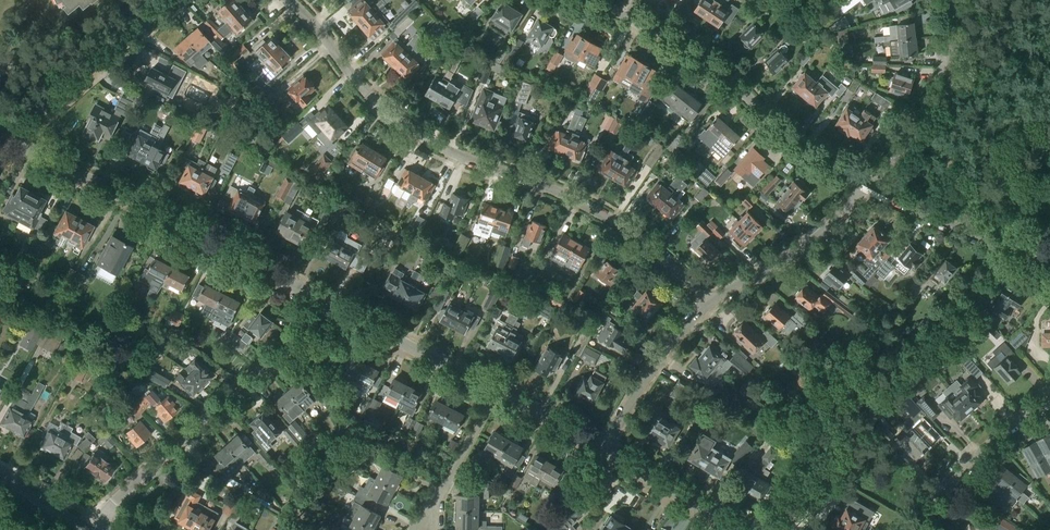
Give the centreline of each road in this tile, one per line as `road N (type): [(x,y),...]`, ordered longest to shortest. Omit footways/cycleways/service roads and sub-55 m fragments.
road 1 (residential): [(712,303),(624,226),(428,141),(393,114),(295,0)]
road 2 (residential): [(329,304),(7,137)]
road 3 (residential): [(870,185),(796,141),(683,45),(583,0)]
road 4 (residential): [(81,529),(329,304)]
road 5 (residential): [(870,185),(944,100),(951,0)]
road 6 (residential): [(7,137),(169,0)]
road 7 (residential): [(712,303),(810,241),(870,185)]
road 8 (residential): [(1049,268),(870,185)]
road 9 (residential): [(496,392),(329,304)]
road 10 (residential): [(1049,397),(971,459),(916,529)]
road 11 (residential): [(603,449),(651,368),(712,303)]
road 12 (residential): [(743,529),(603,449)]
road 13 (residential): [(435,512),(496,392)]
road 14 (residential): [(603,449),(496,392)]

